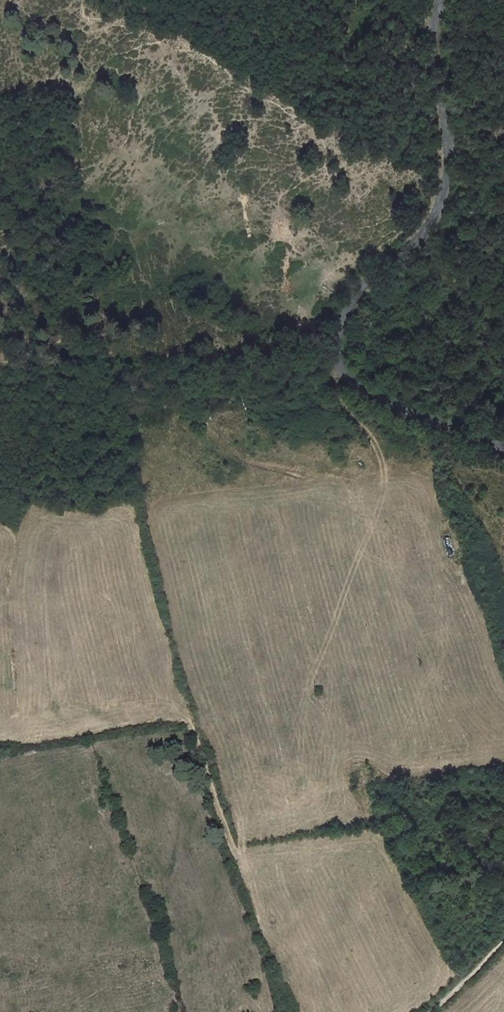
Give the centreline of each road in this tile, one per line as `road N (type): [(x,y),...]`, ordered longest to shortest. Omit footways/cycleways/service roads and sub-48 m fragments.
road 1 (unclassified): [(503,456),(356,385),(341,352),(346,313),(373,274),(429,225),(443,192),(448,156),(435,22),(441,0)]

